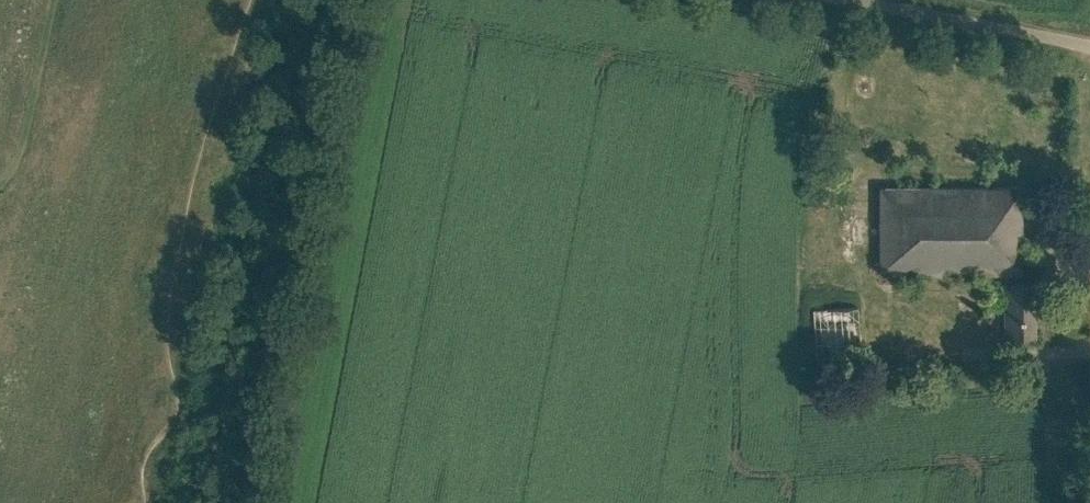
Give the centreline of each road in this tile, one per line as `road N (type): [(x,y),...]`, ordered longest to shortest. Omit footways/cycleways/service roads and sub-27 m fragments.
road 1 (track): [(261,502),(359,0)]
road 2 (unclassified): [(1089,45),(858,0)]

